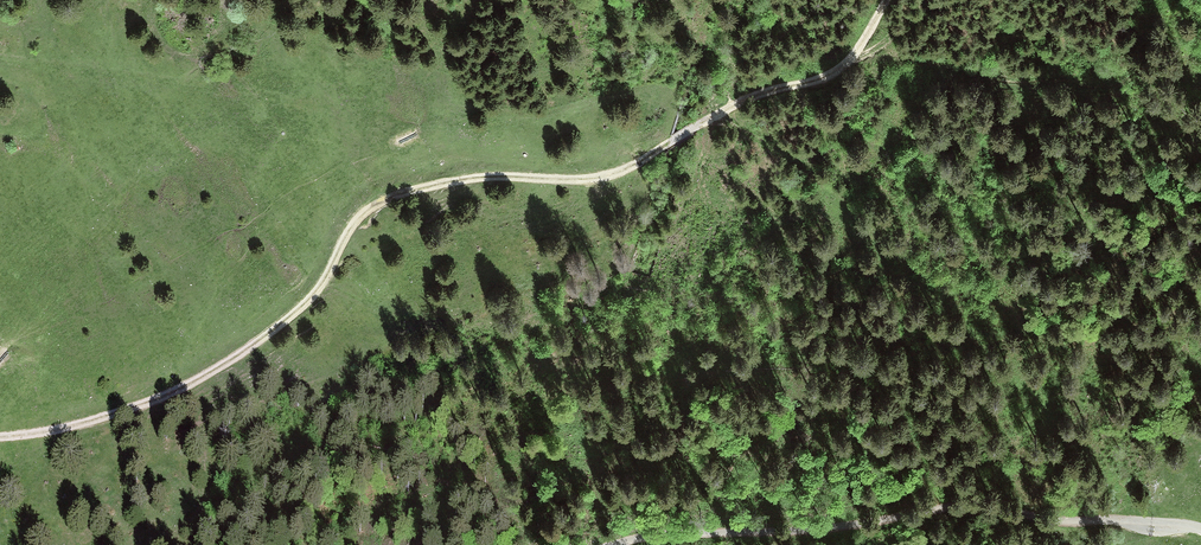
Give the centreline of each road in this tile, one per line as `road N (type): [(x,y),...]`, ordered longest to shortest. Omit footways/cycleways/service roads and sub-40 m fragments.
road 1 (track): [(0,437),(101,420),(181,390),(253,347),(309,301),(356,220),(379,199),(476,179),(615,178),(757,96),(841,73),(885,0)]
road 2 (track): [(1200,531),(967,509),(828,530),(622,544)]

